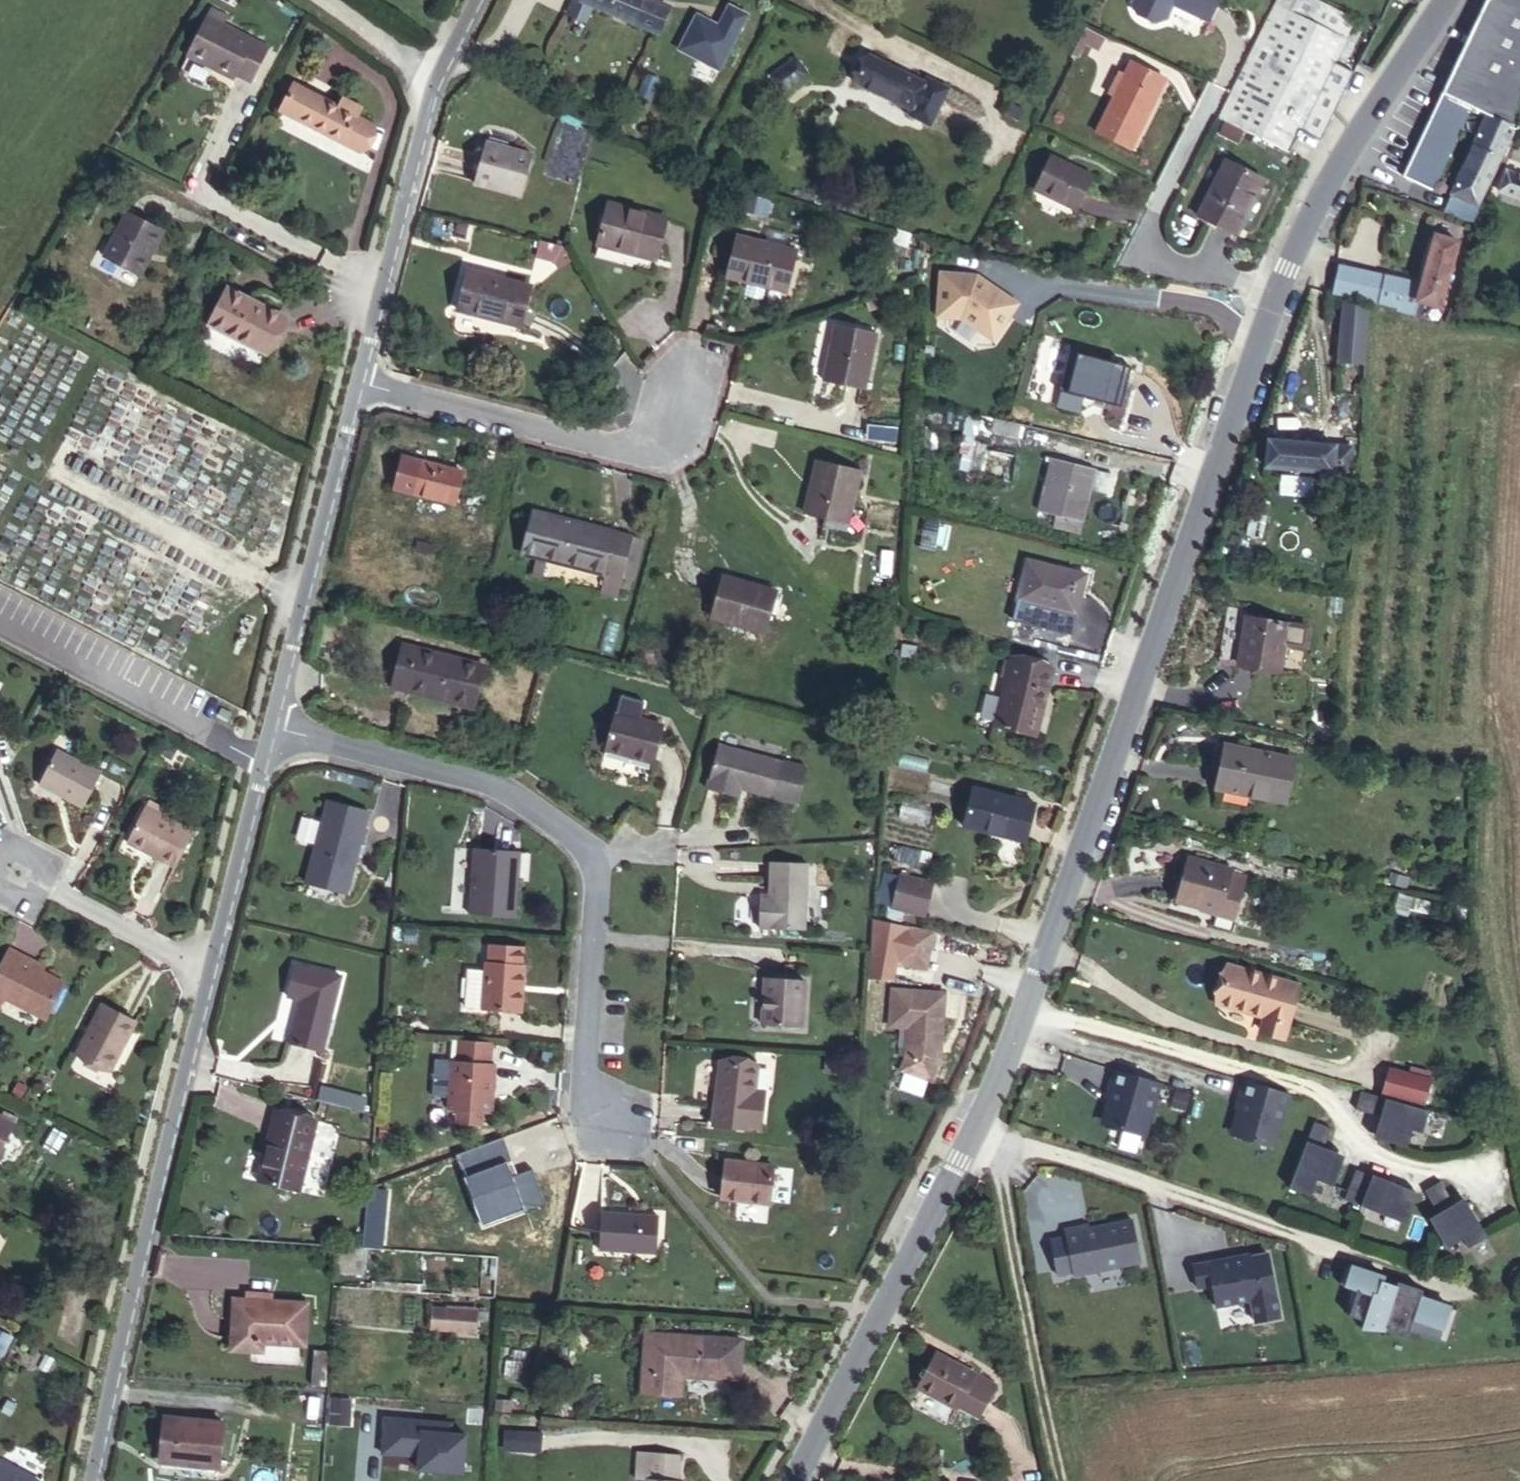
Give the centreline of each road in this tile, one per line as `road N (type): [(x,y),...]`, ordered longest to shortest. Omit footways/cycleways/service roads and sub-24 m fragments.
road 1 (tertiary): [(777,1480),(874,1318),(1026,982),(1317,203),(1451,0)]
road 2 (residential): [(273,725),(499,788),(574,834),(594,869),(582,1112)]
road 3 (residential): [(213,965),(84,1480)]
road 4 (residential): [(475,0),(438,72),(351,379)]
road 5 (track): [(962,1124),(994,1161),(1063,1480)]
road 6 (residential): [(351,379),(633,453),(683,397)]
road 7 (residential): [(351,379),(273,725)]
road 8 (residential): [(273,725),(213,965)]
road 9 (residential): [(213,965),(22,872)]
road 10 (track): [(336,0),(438,72)]

